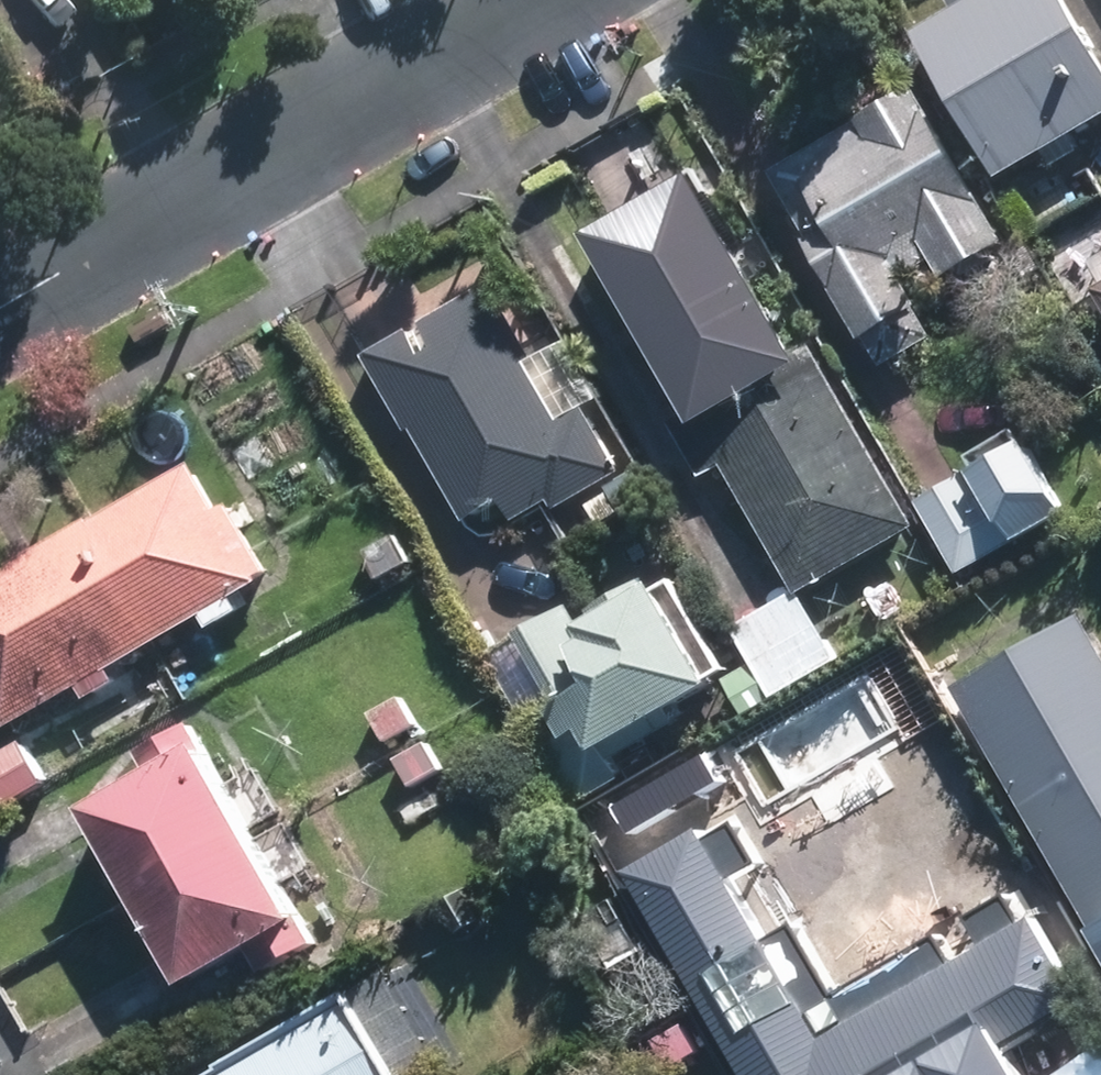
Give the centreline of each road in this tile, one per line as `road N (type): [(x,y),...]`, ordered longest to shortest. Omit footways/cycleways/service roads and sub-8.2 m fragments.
road 1 (residential): [(0,309),(533,0)]

